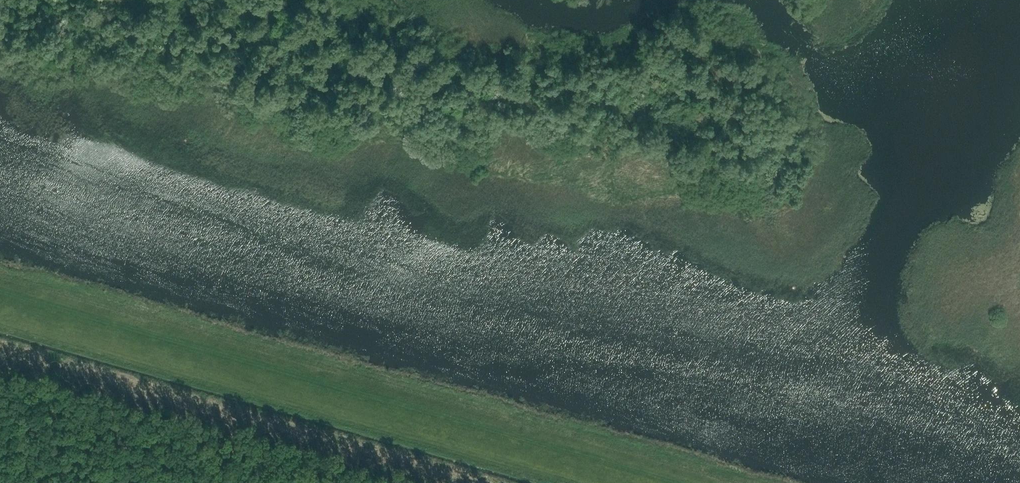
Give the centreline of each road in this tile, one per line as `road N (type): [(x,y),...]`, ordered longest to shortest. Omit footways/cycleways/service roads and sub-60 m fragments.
road 1 (track): [(680,482),(0,293)]

